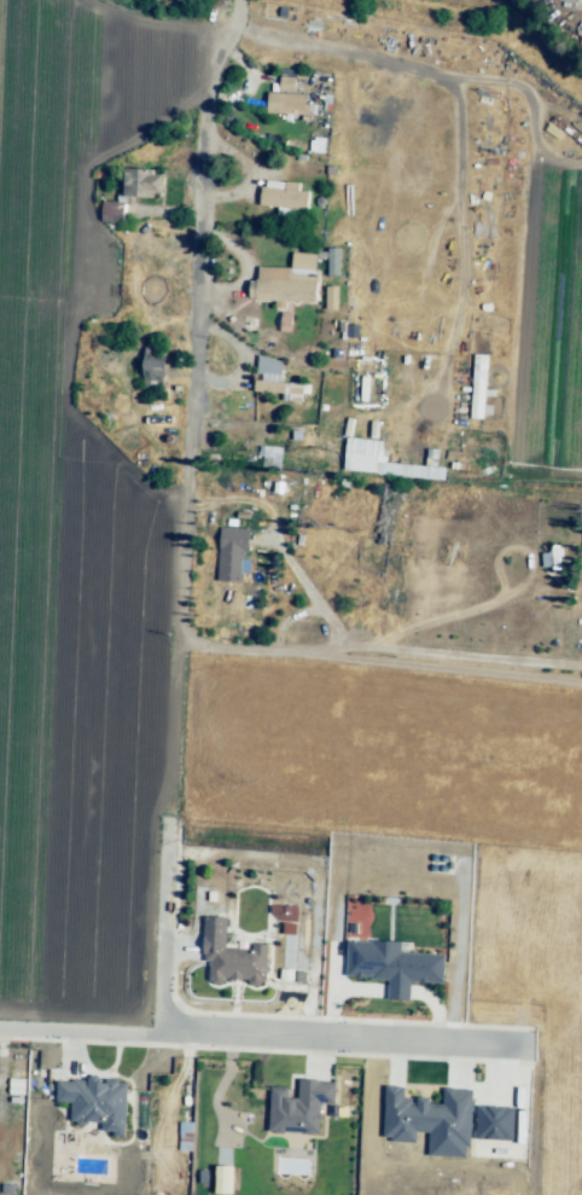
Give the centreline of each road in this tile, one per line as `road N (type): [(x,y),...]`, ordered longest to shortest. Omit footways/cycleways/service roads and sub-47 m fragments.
road 1 (residential): [(231,0),(205,89),(177,632),(196,648),(228,651),(378,649),(581,663)]
road 2 (residential): [(530,1044),(0,1027)]
road 3 (residential): [(167,817),(163,1033)]

